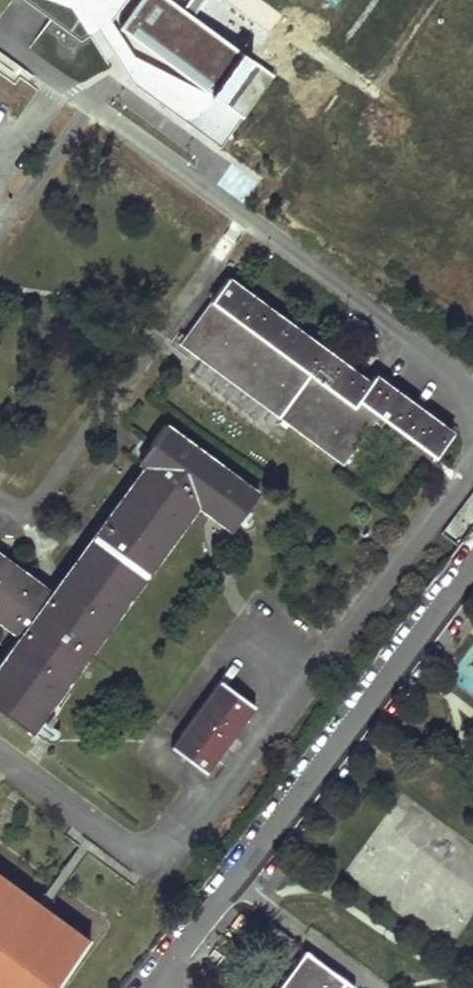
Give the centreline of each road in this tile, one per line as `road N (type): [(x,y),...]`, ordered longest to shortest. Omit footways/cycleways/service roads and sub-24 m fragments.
road 1 (residential): [(472,564),(167,968)]

